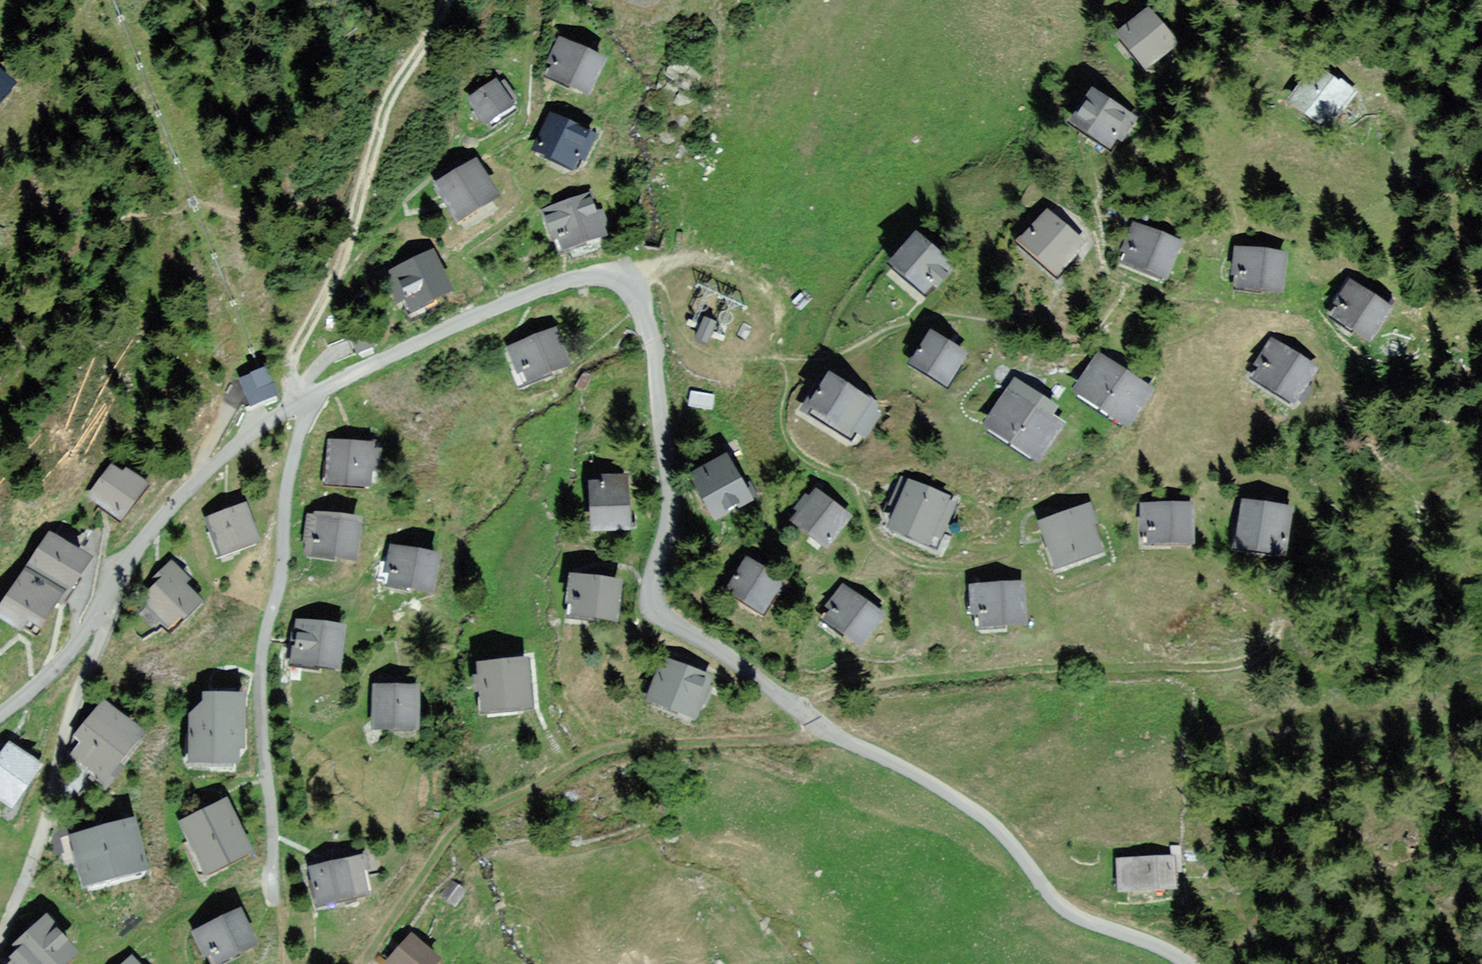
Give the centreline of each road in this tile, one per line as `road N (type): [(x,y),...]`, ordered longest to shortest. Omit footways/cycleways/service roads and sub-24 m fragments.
road 1 (residential): [(1192,963),(1056,905),(976,810),(841,735),(652,603),(650,584),(670,517),(670,469),(654,353),(631,285),(590,274),(535,288),(307,398)]
road 2 (track): [(808,711),(1035,664),(1261,667),(1286,654),(1295,635),(1289,616),(1252,586),(1193,577),(1166,561)]
road 3 (track): [(841,735),(725,748),(662,743),(598,755),(453,830),(405,925),(371,963)]
road 4 (residential): [(528,0),(527,109),(515,128),(428,178),(335,273),(288,358),(294,405)]
road 5 (residential): [(307,398),(260,694),(270,891)]
road 6 (residential): [(111,594),(0,947)]
road 7 (track): [(446,0),(388,113),(335,273)]
road 8 (residential): [(294,405),(203,471),(141,540),(111,594)]
road 9 (track): [(631,285),(671,262),(708,256),(742,266),(777,293),(784,330),(765,364)]
road 10 (residential): [(111,594),(64,658),(0,713)]

